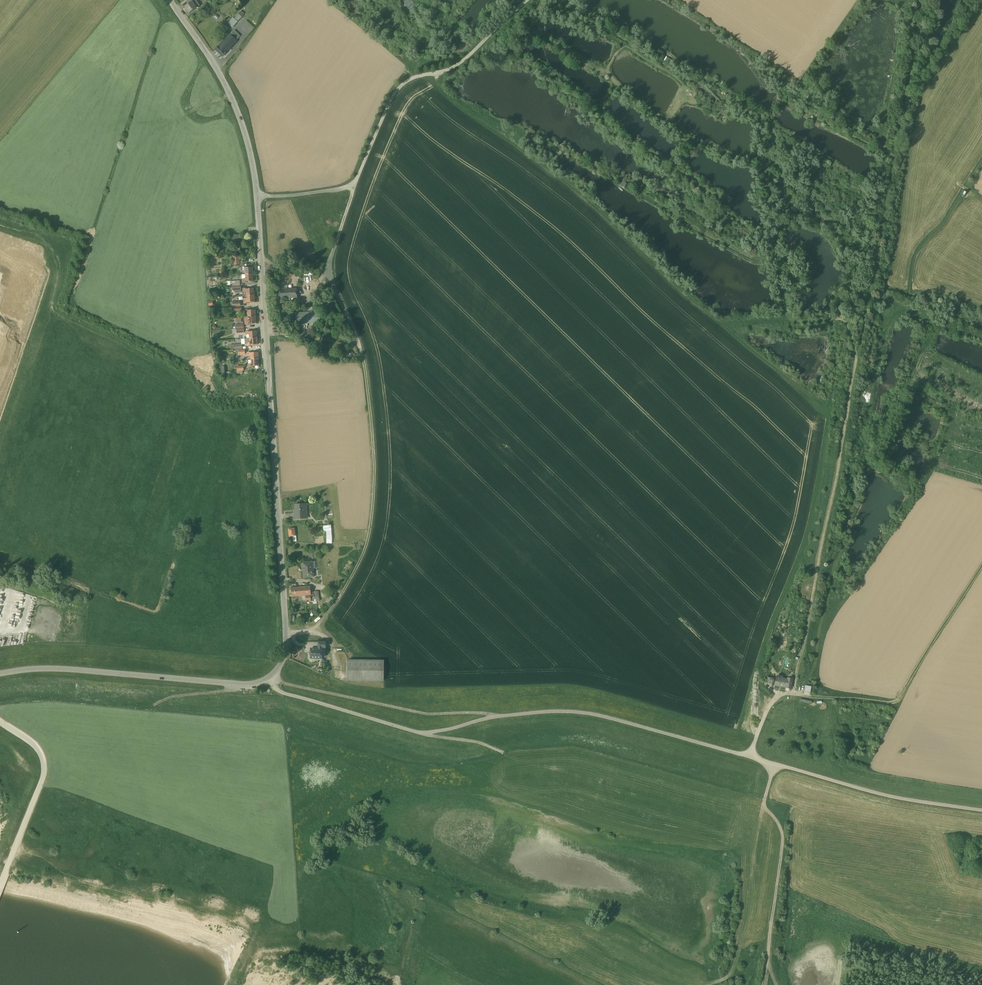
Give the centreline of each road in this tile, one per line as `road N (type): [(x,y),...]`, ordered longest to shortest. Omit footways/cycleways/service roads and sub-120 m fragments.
road 1 (unclassified): [(981,811),(874,792),(585,712),(495,716),(424,734),(283,693),(267,679)]
road 2 (track): [(286,635),(321,621),(370,529),(375,466),(364,362),(328,265),(353,184)]
road 3 (secondary): [(267,679),(283,659),(286,635),(257,196)]
road 4 (unclassified): [(257,196),(353,184),(401,86),(458,64),(527,0)]
road 5 (track): [(792,693),(857,359)]
road 6 (track): [(857,359),(845,319),(792,318),(777,264),(757,260),(630,187)]
road 7 (secondary): [(267,679),(243,684),(59,669),(0,674)]
road 8 (track): [(792,693),(899,701),(981,566)]
road 9 (track): [(774,763),(735,966),(712,984)]
road 10 (track): [(495,716),(424,714),(267,679)]
road 11 (secondary): [(257,196),(231,96),(170,0)]
road 12 (track): [(786,805),(764,984)]
road 13 (track): [(793,686),(814,670),(849,526)]

